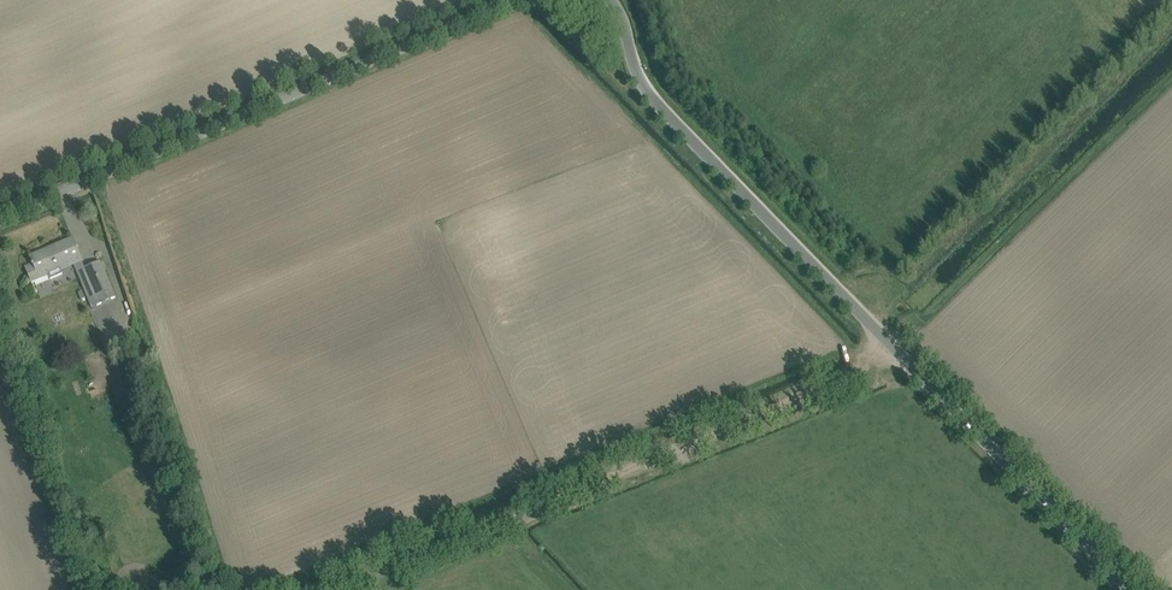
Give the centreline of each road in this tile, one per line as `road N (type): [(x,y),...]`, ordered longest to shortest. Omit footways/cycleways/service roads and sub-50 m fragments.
road 1 (track): [(1171,77),(860,373),(333,589)]
road 2 (unclassified): [(1135,589),(656,104),(640,83),(611,0)]
road 3 (unclassified): [(0,218),(507,0)]

